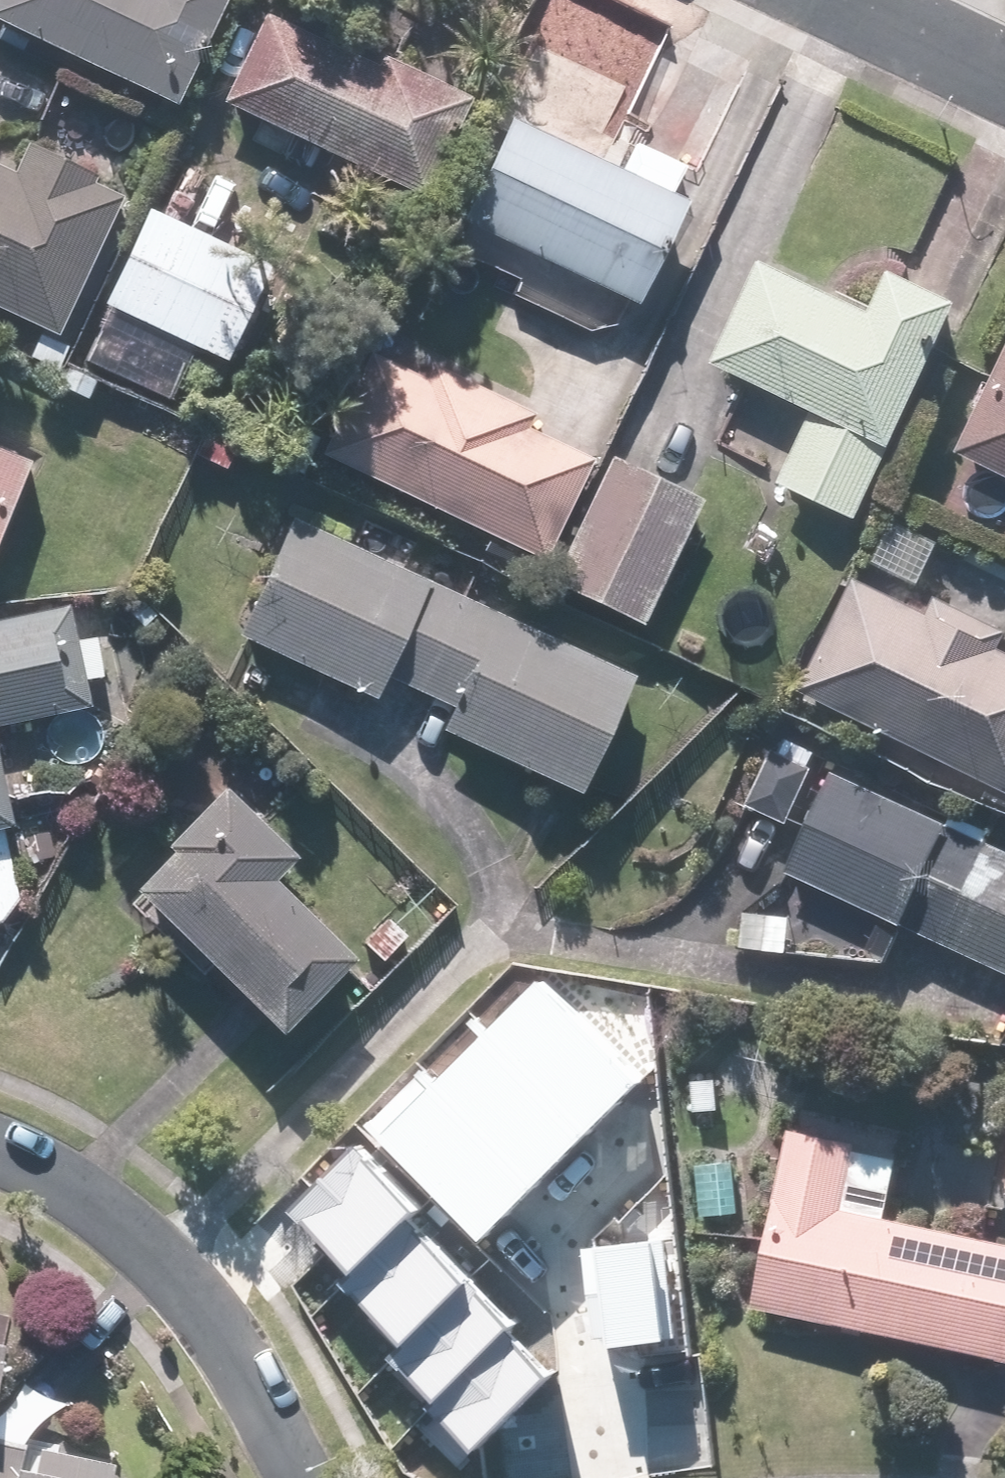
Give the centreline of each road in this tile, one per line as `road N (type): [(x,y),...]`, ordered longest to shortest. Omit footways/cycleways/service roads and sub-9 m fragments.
road 1 (residential): [(284,1477),(171,1278),(61,1180),(0,1143)]
road 2 (residential): [(851,0),(1004,72)]

